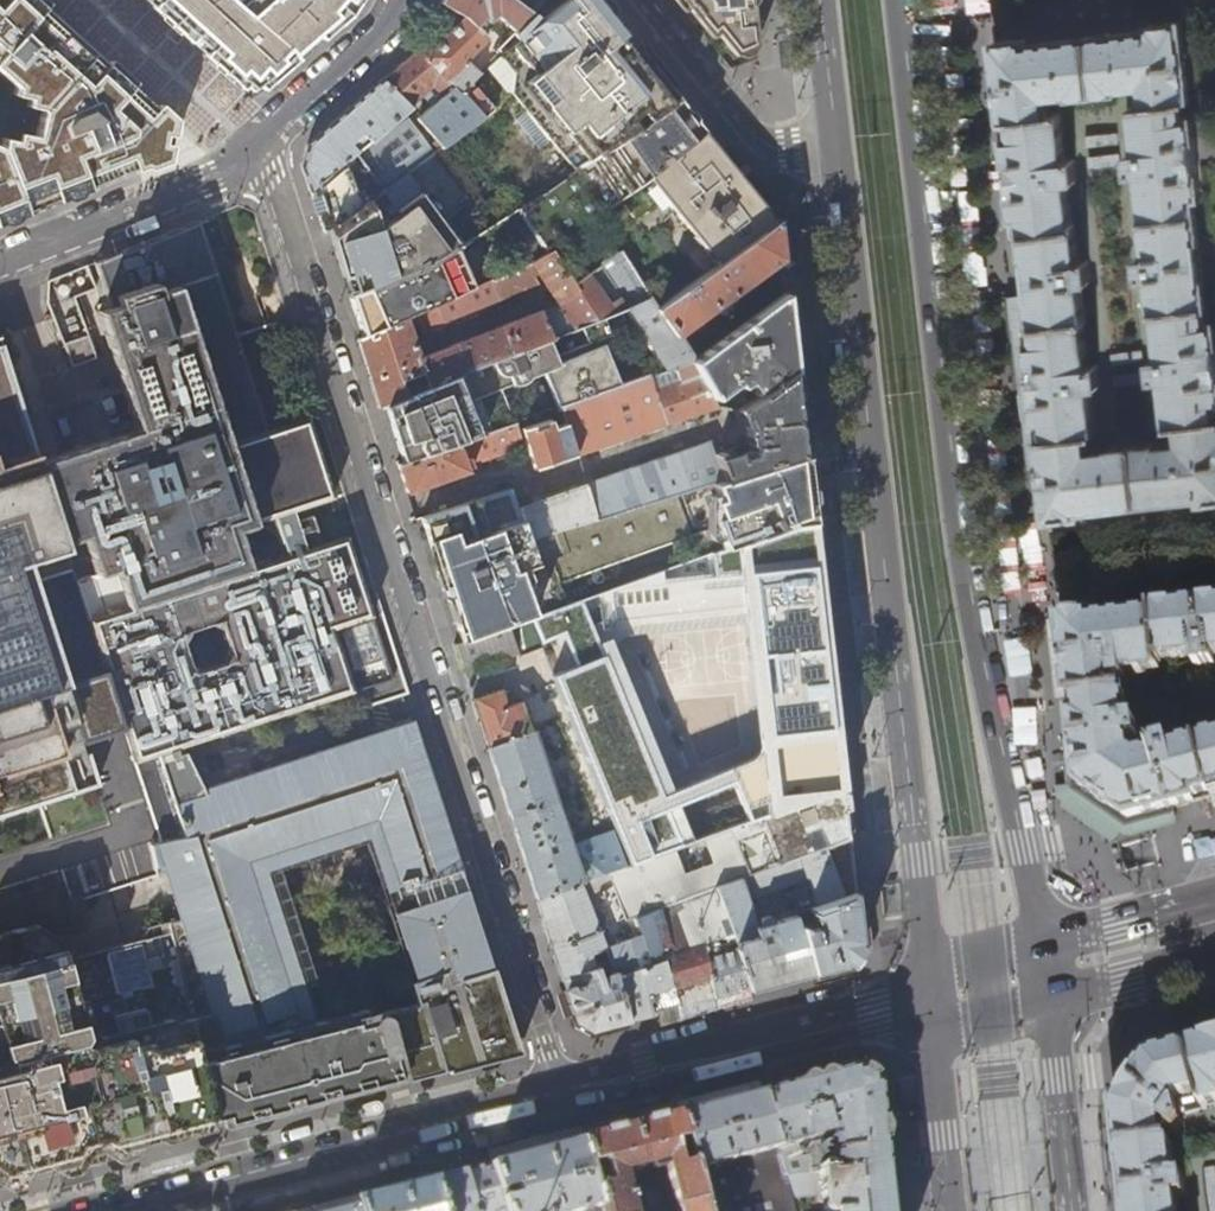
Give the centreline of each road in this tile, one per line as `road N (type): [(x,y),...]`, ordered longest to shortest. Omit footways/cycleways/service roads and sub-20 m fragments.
road 1 (residential): [(569,1090),(281,199),(257,146)]
road 2 (primary): [(1042,941),(962,534),(901,0)]
road 3 (primary): [(840,166),(928,996)]
road 4 (tertiary): [(110,1210),(569,1090)]
road 5 (tertiary): [(569,1090),(928,996)]
road 6 (residential): [(257,146),(210,182),(0,266)]
road 7 (residential): [(644,0),(761,136),(840,166)]
road 8 (primary): [(928,996),(952,1210)]
road 9 (primary): [(1073,1210),(1049,999)]
road 10 (residential): [(404,0),(390,25),(257,146)]
road 11 (primary): [(1214,895),(1042,941)]
road 12 (primary): [(1049,999),(1214,958)]
road 13 (primary): [(821,0),(840,166)]
road 14 (primary): [(1042,941),(974,960),(928,996)]
road 15 (primary): [(928,996),(981,1015),(1049,999)]

